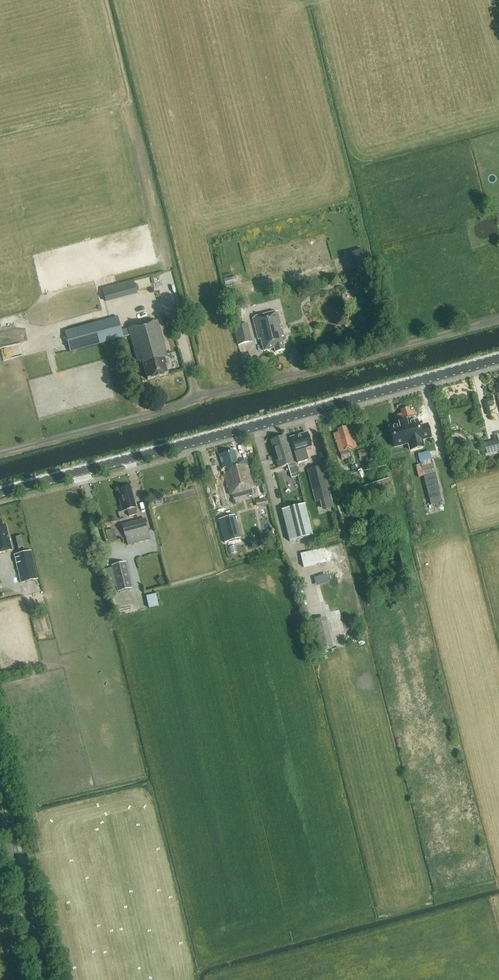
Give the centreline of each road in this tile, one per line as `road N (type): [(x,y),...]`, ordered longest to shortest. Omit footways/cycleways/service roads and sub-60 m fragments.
road 1 (tertiary): [(0,492),(498,355)]
road 2 (track): [(0,451),(498,319)]
road 3 (tertiary): [(42,979),(0,811)]

